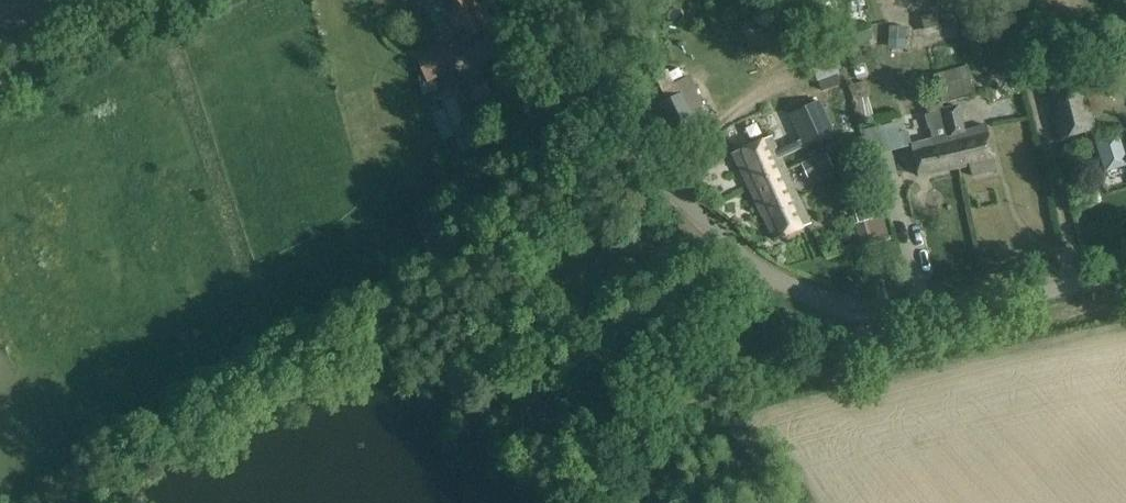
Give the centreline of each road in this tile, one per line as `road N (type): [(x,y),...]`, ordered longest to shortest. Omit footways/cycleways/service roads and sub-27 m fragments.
road 1 (unclassified): [(513,0),(624,140),(721,238),(793,287),(900,313),(1125,274)]
road 2 (unclassified): [(0,85),(178,0)]

